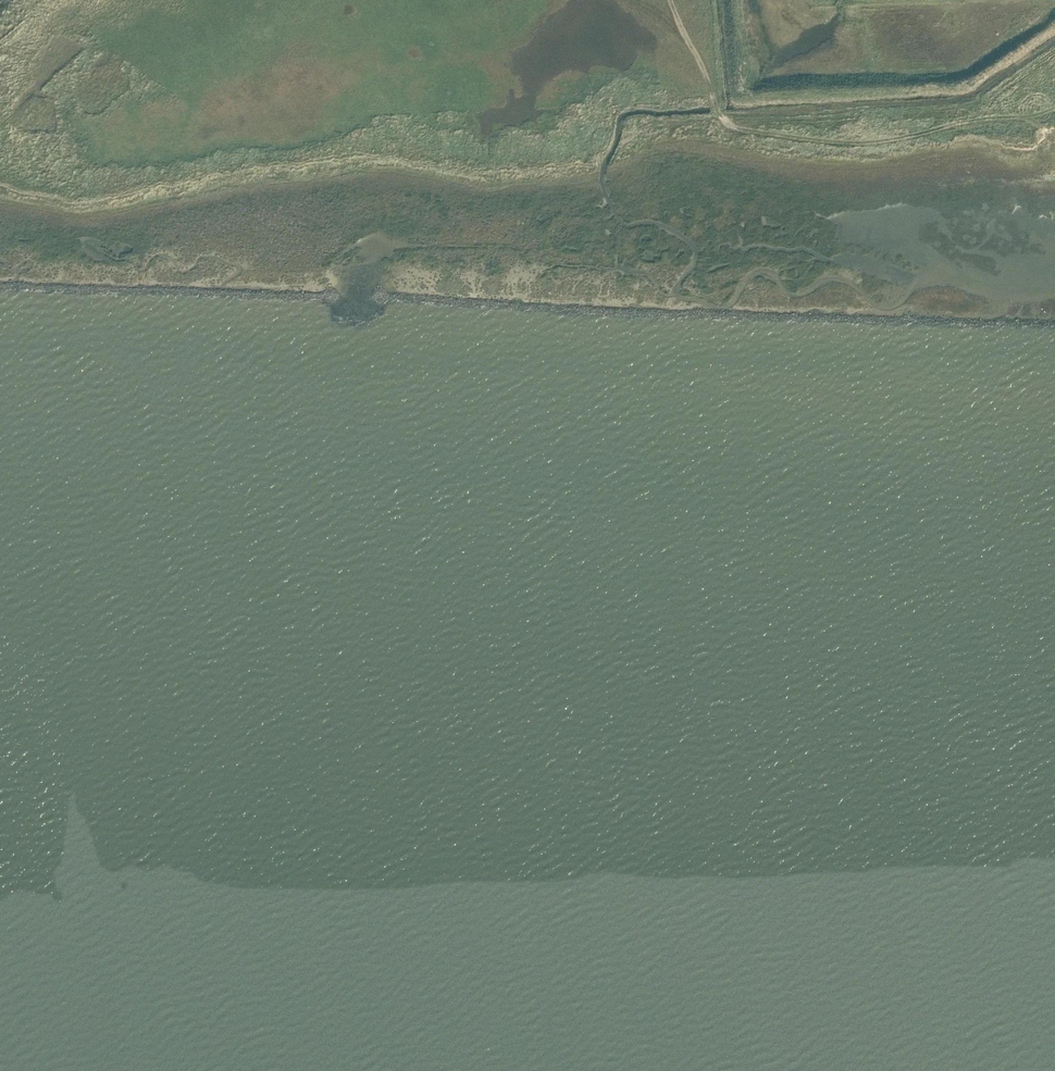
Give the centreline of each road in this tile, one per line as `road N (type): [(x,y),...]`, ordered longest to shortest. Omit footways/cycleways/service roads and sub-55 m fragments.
road 1 (track): [(1054,105),(1030,117),(910,139),(832,141),(748,131),(718,114)]

